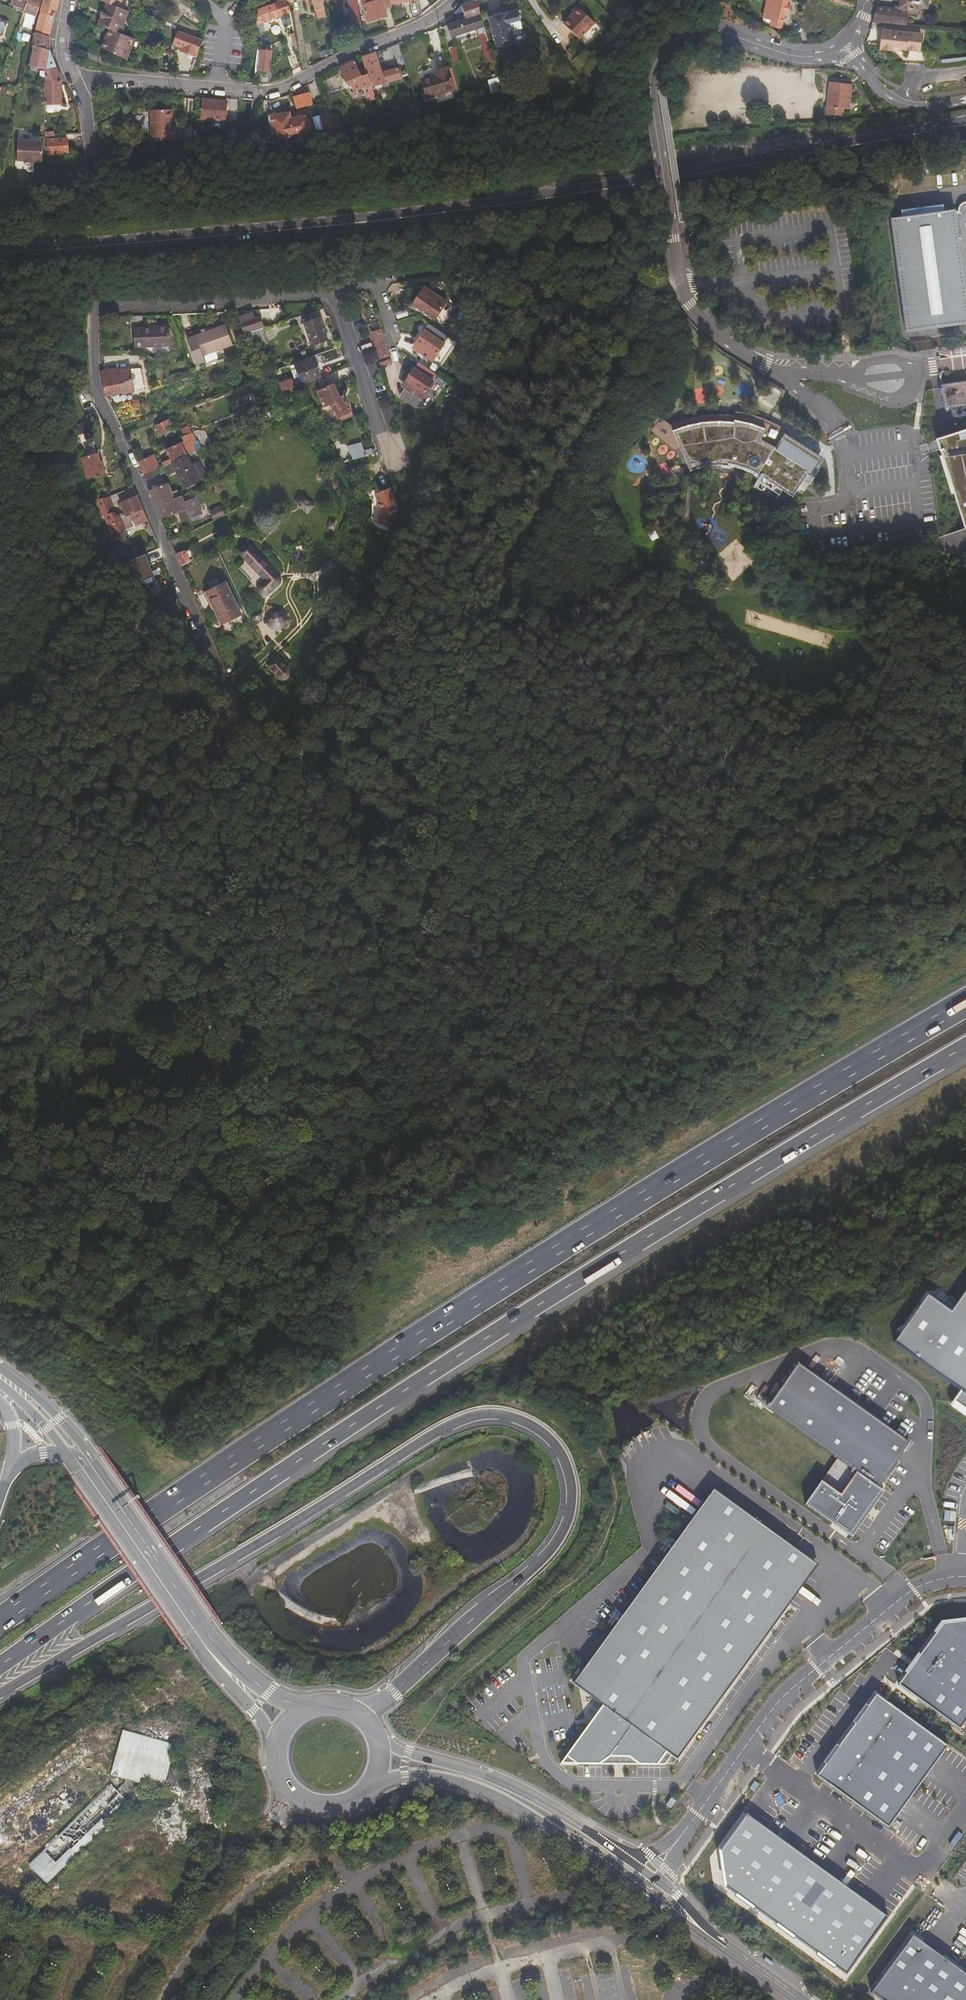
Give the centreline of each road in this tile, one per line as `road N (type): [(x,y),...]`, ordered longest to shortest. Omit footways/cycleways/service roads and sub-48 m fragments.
road 1 (motorway): [(0,1666),(517,1318),(965,1047)]
road 2 (motorway): [(965,1003),(586,1231),(0,1621)]
road 3 (motorway): [(0,1693),(453,1421),(496,1416),(531,1430),(559,1459),(564,1478),(562,1522),(552,1542),(392,1693),(347,1707)]
road 4 (secondary): [(965,128),(223,229),(0,244)]
road 5 (track): [(686,295),(665,300),(469,635),(454,680),(430,836),(383,1012),(361,1041)]
road 6 (track): [(633,576),(652,590),(681,659),(767,758),(766,790),(710,902),(704,934),(708,966),(725,982)]
road 7 (residential): [(456,0),(427,23),(285,88),(78,77)]
road 8 (unclassified): [(219,672),(95,390),(91,306)]
road 9 (unclassified): [(853,374),(787,374),(766,365),(733,347),(691,304),(666,154)]
road 10 (tertiary): [(652,1876),(521,1790),(374,1733)]
road 11 (track): [(216,1110),(193,959),(207,802)]
road 12 (tertiary): [(369,1784),(432,1776),(494,1794),(643,1889)]
road 13 (residential): [(847,50),(791,56),(720,34),(688,35),(668,47),(659,68),(666,154)]
road 14 (unclassified): [(965,1576),(937,1579),(820,1662),(744,1751)]
road 15 (unclassified): [(943,1895),(744,1751)]
road 16 (unclassified): [(91,306),(336,291)]
road 17 (track): [(221,1153),(204,1172),(125,1159),(0,1189)]
road 18 (track): [(179,1422),(130,1362),(63,1317),(0,1297)]
road 19 (residential): [(336,291),(396,467)]
road 20 (track): [(499,586),(571,600),(674,565)]
road 21 (tertiary): [(98,1480),(197,1628)]
road 22 (tertiary): [(667,1899),(800,1999)]
road 23 (unclassified): [(744,1751),(652,1876)]
road 24 (unclassified): [(89,225),(78,77)]
road 25 (tertiary): [(92,1462),(60,1418),(0,1370)]
road 26 (tertiary): [(277,1753),(286,1782),(310,1801),(342,1803),(369,1784)]
road 27 (unclassified): [(457,270),(336,291)]

